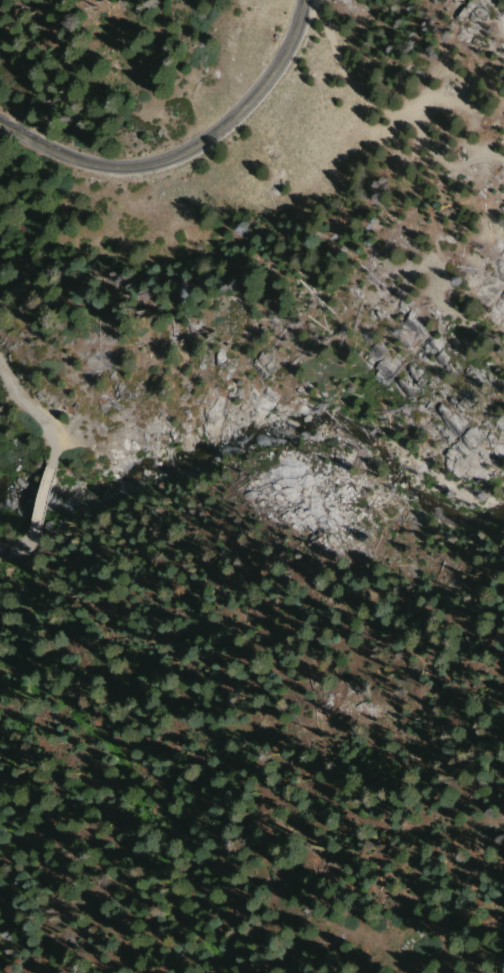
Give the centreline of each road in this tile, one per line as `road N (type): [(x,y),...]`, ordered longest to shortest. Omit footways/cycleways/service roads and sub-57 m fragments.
road 1 (tertiary): [(300,0),(287,51),(256,95),(193,148),(147,167),(85,169),(0,131)]

